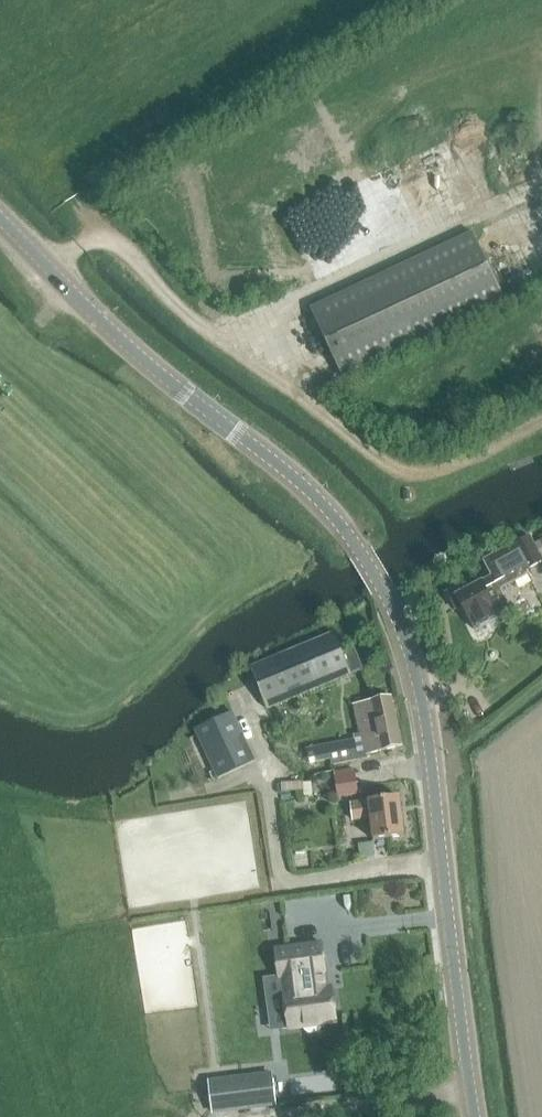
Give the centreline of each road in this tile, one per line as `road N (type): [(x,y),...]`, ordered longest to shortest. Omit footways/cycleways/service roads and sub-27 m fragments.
road 1 (tertiary): [(477,1116),(428,734),(387,597),(352,537),(308,489),(126,344),(0,215)]
road 2 (track): [(102,244),(112,241),(219,342),(537,187),(541,143)]
road 3 (track): [(541,423),(496,451),(404,474),(219,342)]
road 4 (track): [(102,244),(65,176),(285,0)]
road 5 (track): [(286,1116),(472,1088)]

